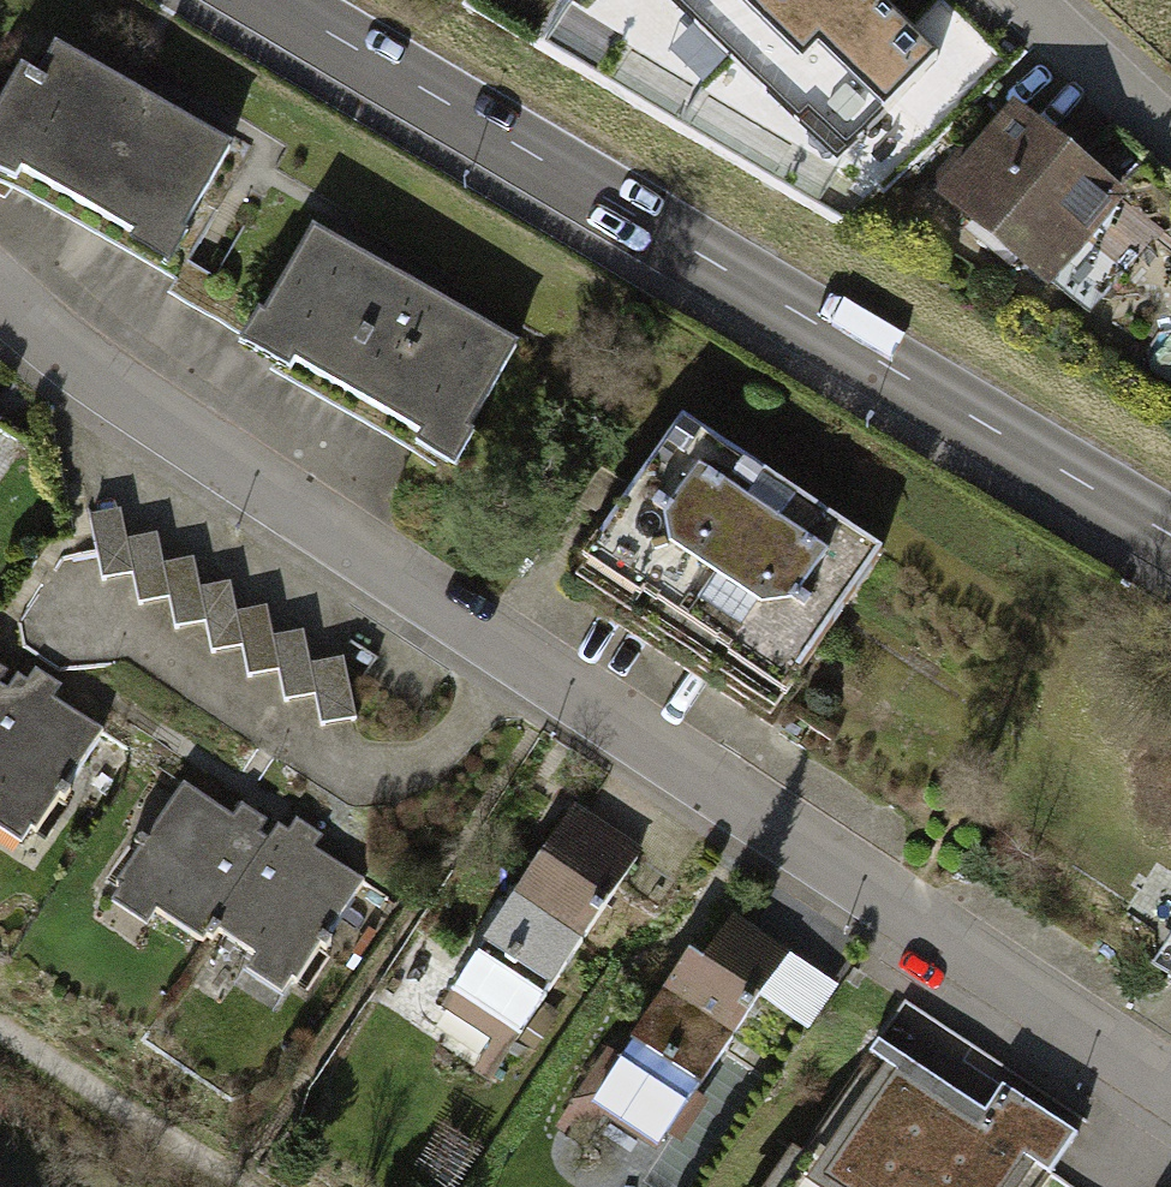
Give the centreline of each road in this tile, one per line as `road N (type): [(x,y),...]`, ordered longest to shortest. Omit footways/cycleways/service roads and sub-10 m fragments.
road 1 (residential): [(1170,1079),(68,328),(0,272)]
road 2 (secondary): [(277,0),(1170,535)]
road 3 (residential): [(1032,0),(1170,130)]

